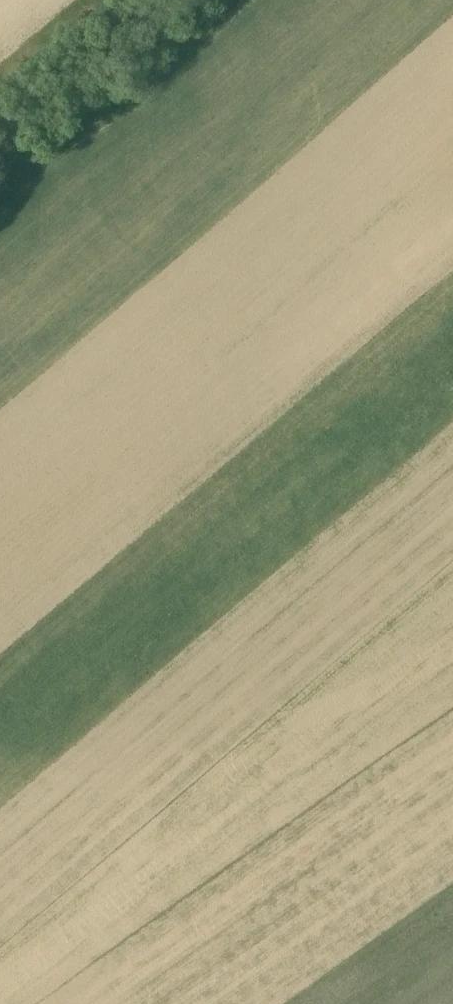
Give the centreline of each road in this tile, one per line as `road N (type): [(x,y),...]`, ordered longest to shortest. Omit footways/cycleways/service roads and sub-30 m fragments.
road 1 (unclassified): [(173,0),(0,148)]

